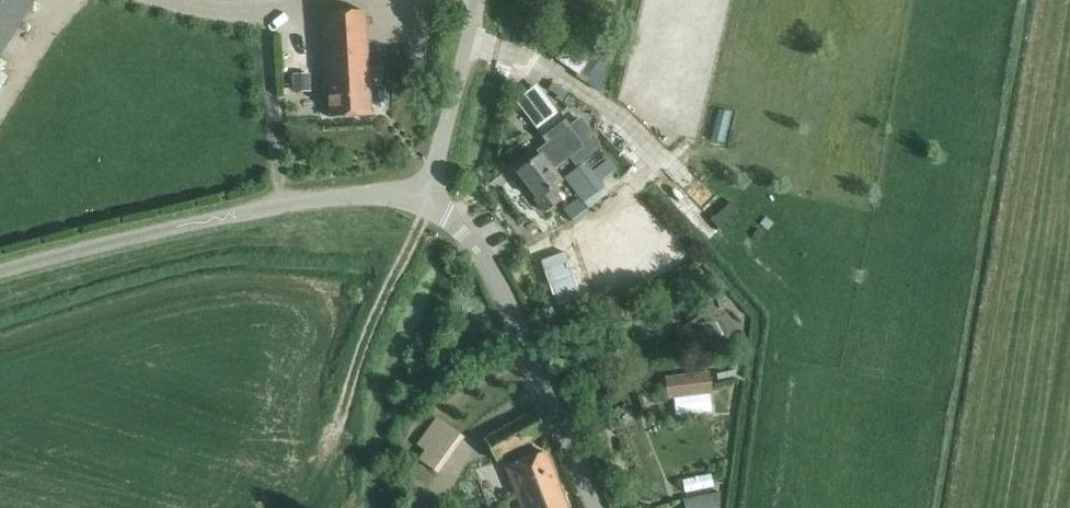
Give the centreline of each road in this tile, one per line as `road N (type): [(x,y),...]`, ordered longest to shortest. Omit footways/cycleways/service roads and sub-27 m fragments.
road 1 (tertiary): [(427,193),(358,194),(213,218),(0,271)]
road 2 (unclassified): [(596,507),(492,272),(427,193)]
road 3 (tertiary): [(427,193),(479,0)]

